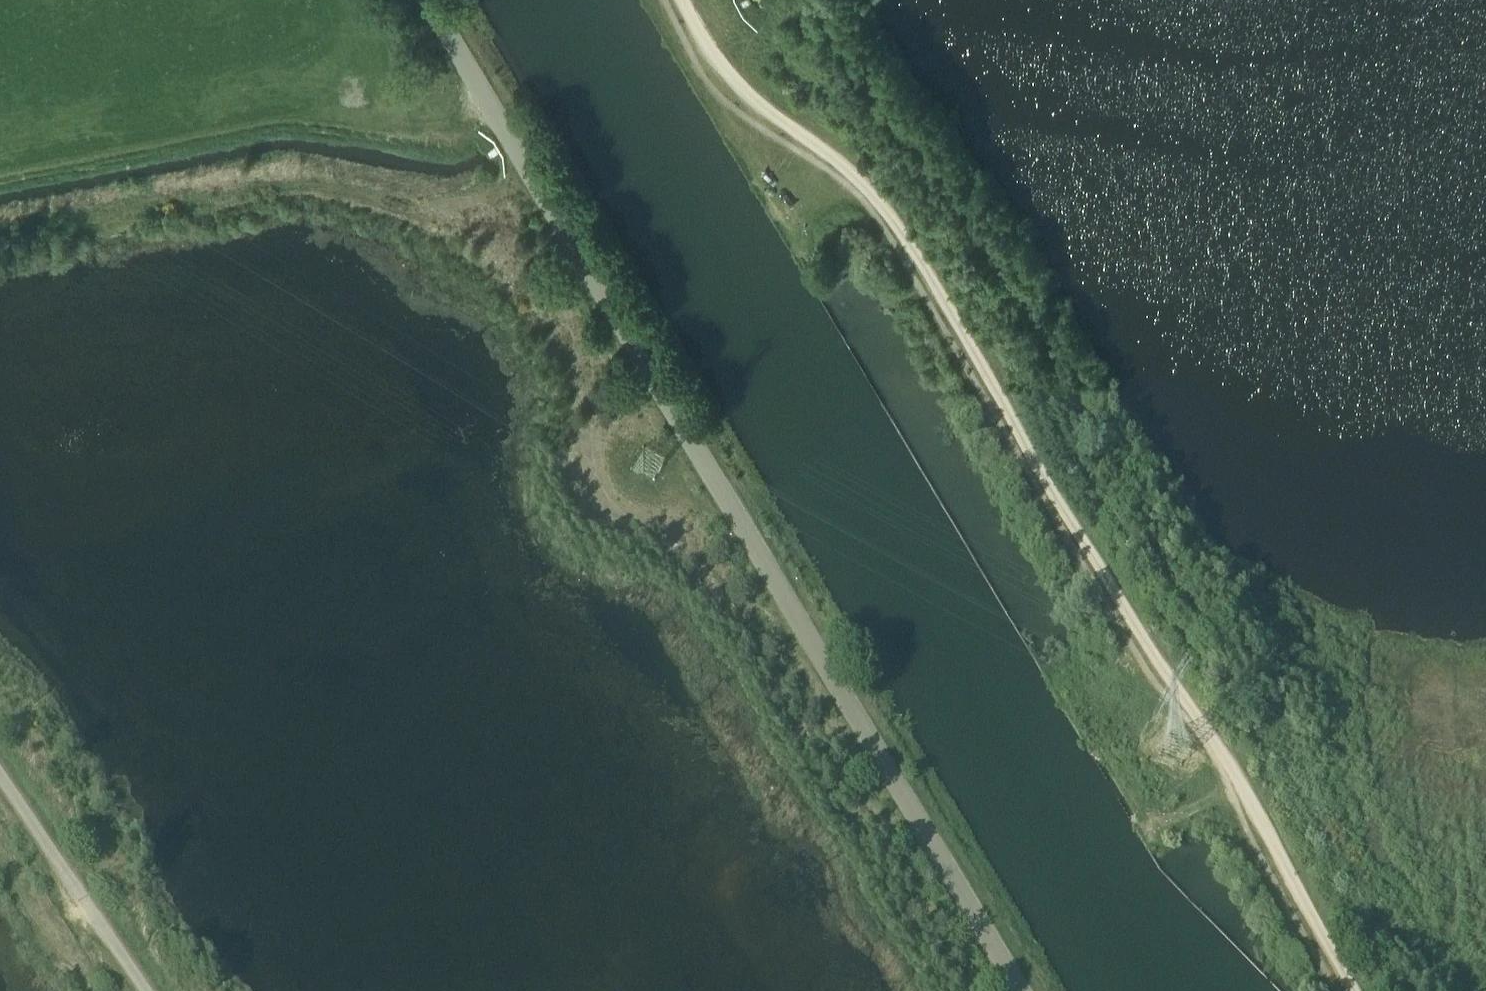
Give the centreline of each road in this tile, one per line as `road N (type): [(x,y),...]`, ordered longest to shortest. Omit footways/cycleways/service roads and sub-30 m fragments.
road 1 (track): [(682,0),(730,82),(861,181),(888,213),(1153,651),(1226,752),(1355,990)]
road 2 (unclassified): [(1002,990),(412,0)]
road 3 (unclassified): [(136,990),(0,783)]
road 4 (track): [(0,853),(67,957)]

